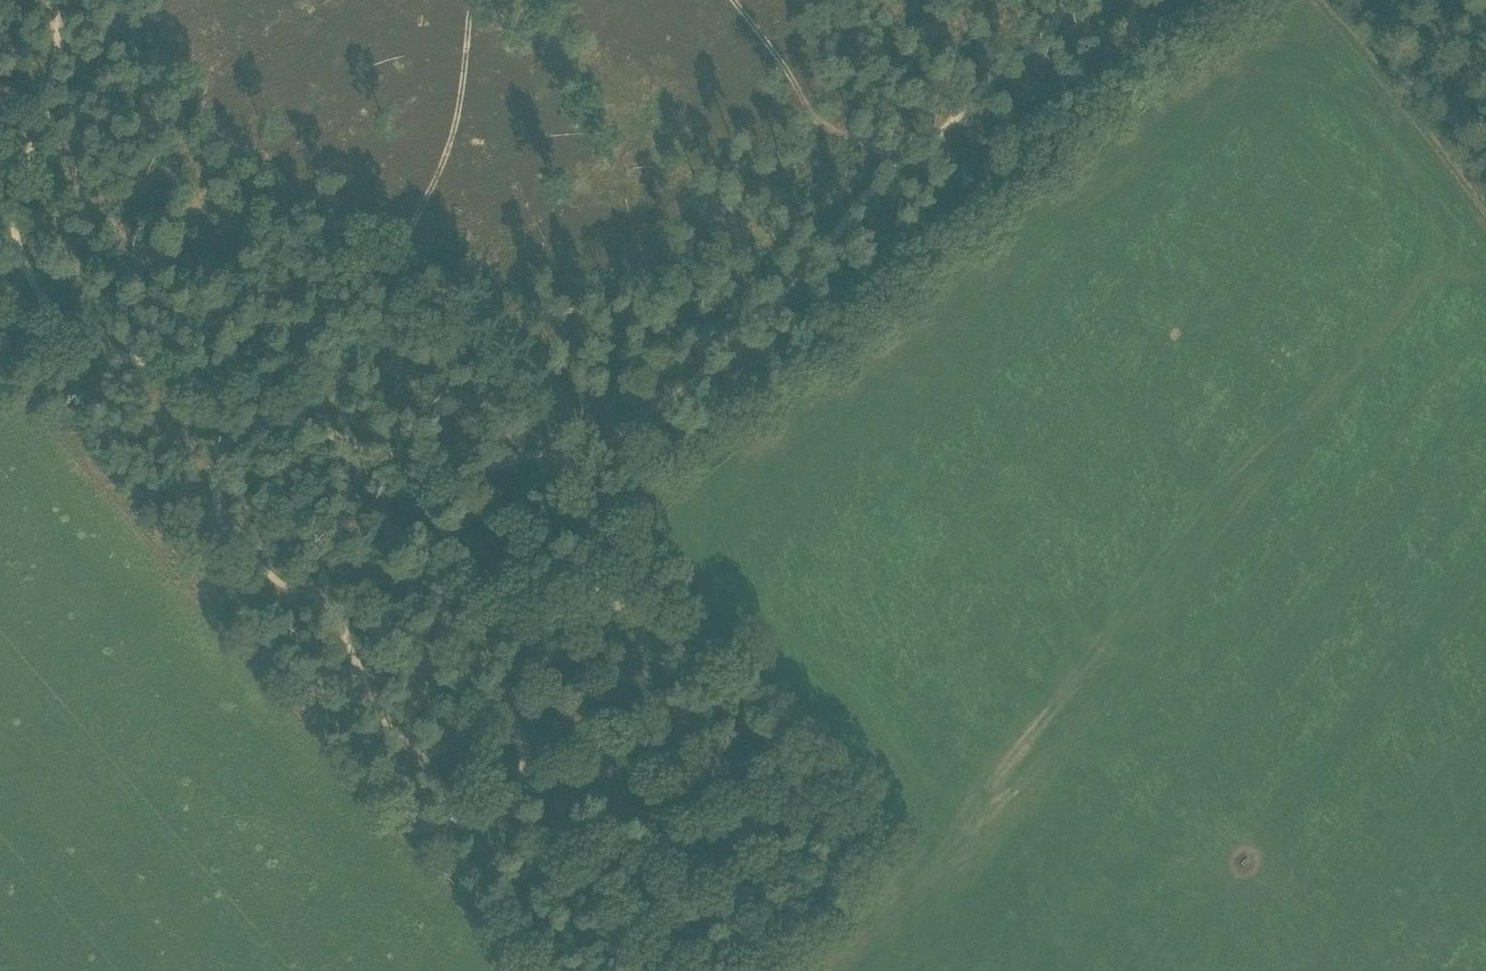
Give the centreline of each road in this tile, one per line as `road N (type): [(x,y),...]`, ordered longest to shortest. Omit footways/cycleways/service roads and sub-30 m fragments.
road 1 (track): [(1063,0),(1045,39),(922,145),(721,354),(575,465),(532,456),(488,466),(428,453),(381,454),(265,416),(74,334),(48,306)]
road 2 (track): [(575,465),(591,512),(598,597),(521,686),(512,706),(523,774),(513,795),(474,825),(451,811),(412,750),(368,707),(338,618),(285,590),(248,557),(213,507),(220,475),(265,416)]
road 3 (track): [(299,427),(411,229),(453,133),(473,0)]
road 4 (track): [(48,306),(26,273),(11,210),(58,64),(47,0)]
road 5 (track): [(731,0),(782,60),(819,122),(902,166)]

